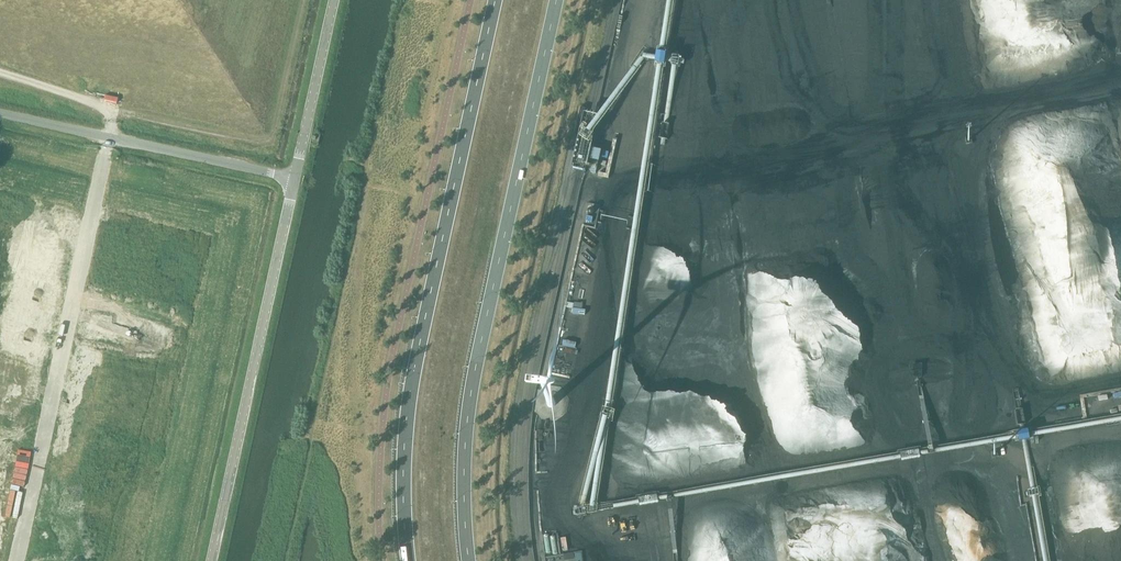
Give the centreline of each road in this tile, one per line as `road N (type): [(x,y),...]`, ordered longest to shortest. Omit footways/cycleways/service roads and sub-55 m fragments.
road 1 (track): [(0,72),(112,111),(16,560)]
road 2 (primary): [(468,560),(466,428),(474,374),(556,0)]
road 3 (primary): [(495,0),(408,415),(409,560)]
road 4 (tertiary): [(213,560),(295,180)]
road 5 (unclassified): [(295,180),(0,113)]
road 6 (track): [(302,0),(269,139),(112,111)]
road 7 (tertiary): [(295,180),(334,0)]

